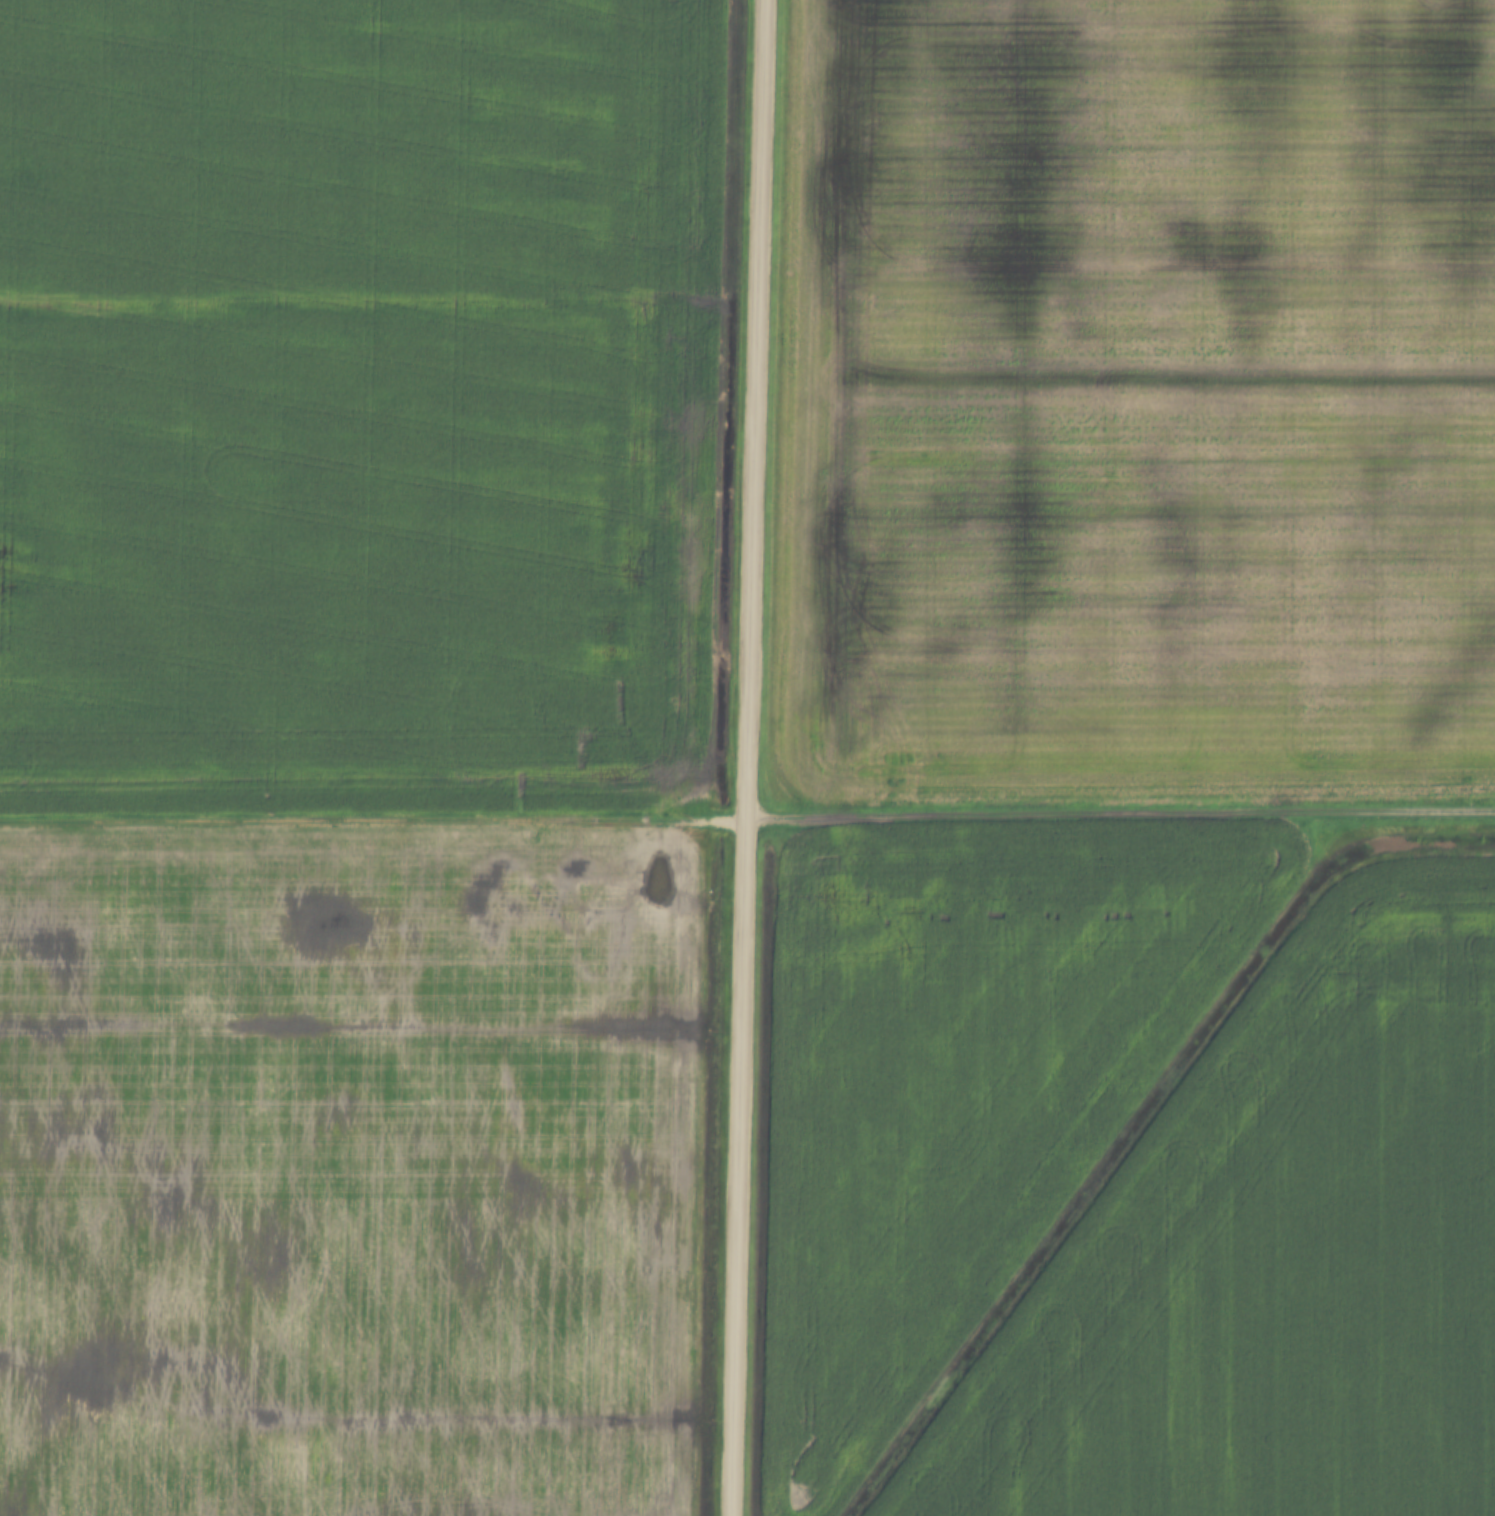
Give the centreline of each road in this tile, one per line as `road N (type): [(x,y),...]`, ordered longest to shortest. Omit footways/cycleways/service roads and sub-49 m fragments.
road 1 (residential): [(731,1515),(766,0)]
road 2 (track): [(744,824),(1494,814)]
road 3 (track): [(744,824),(0,829)]

